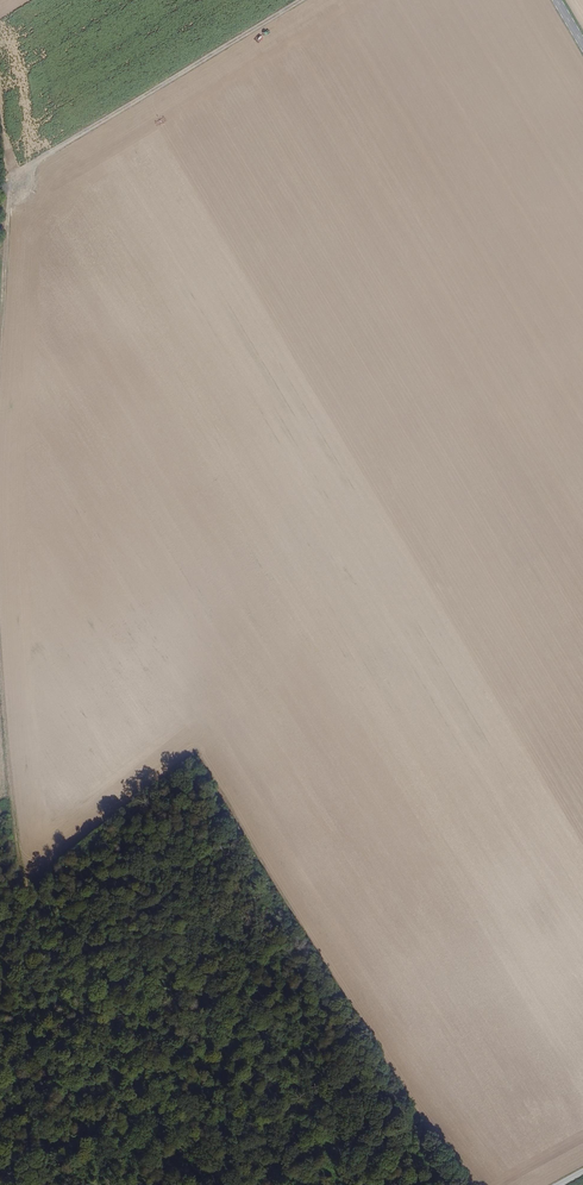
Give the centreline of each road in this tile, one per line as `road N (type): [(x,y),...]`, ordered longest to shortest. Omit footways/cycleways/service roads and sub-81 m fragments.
road 1 (track): [(193,1184),(171,1134),(25,900),(0,647)]
road 2 (track): [(0,370),(11,177),(303,0)]

